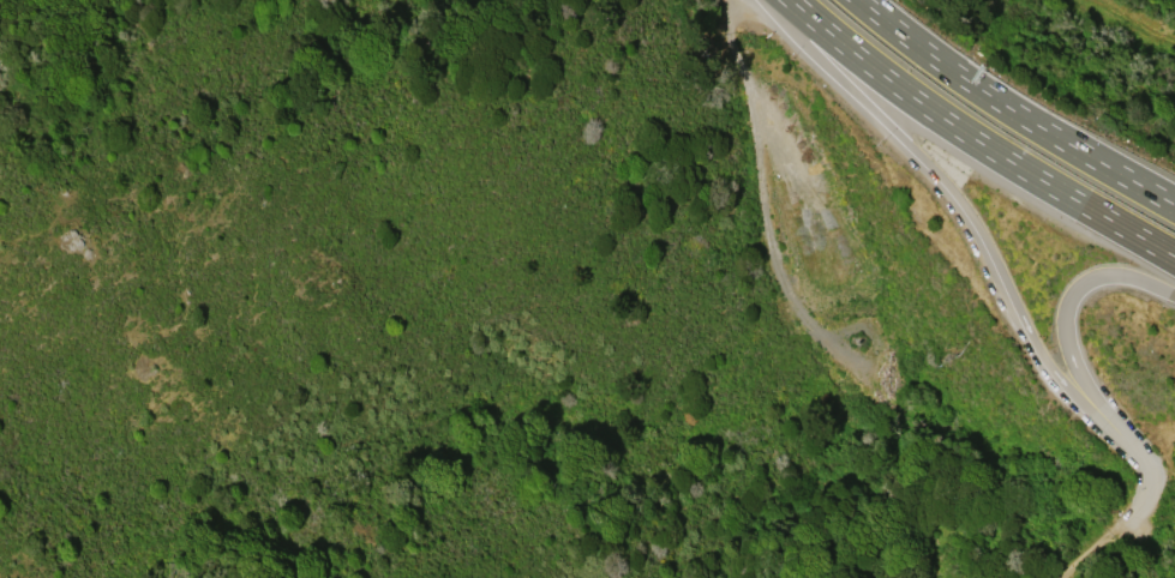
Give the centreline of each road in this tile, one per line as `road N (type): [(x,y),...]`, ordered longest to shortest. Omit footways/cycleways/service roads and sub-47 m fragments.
road 1 (motorway): [(765,0),(955,194),(1051,368),(1132,445)]
road 2 (motorway): [(791,0),(947,121),(1174,256)]
road 3 (track): [(869,372),(816,335),(779,278),(725,0)]
road 4 (motorway): [(1174,205),(961,77),(861,0)]
road 5 (motorway): [(1132,445),(1078,373),(1066,341),(1067,302),(1107,273),(1174,295)]

